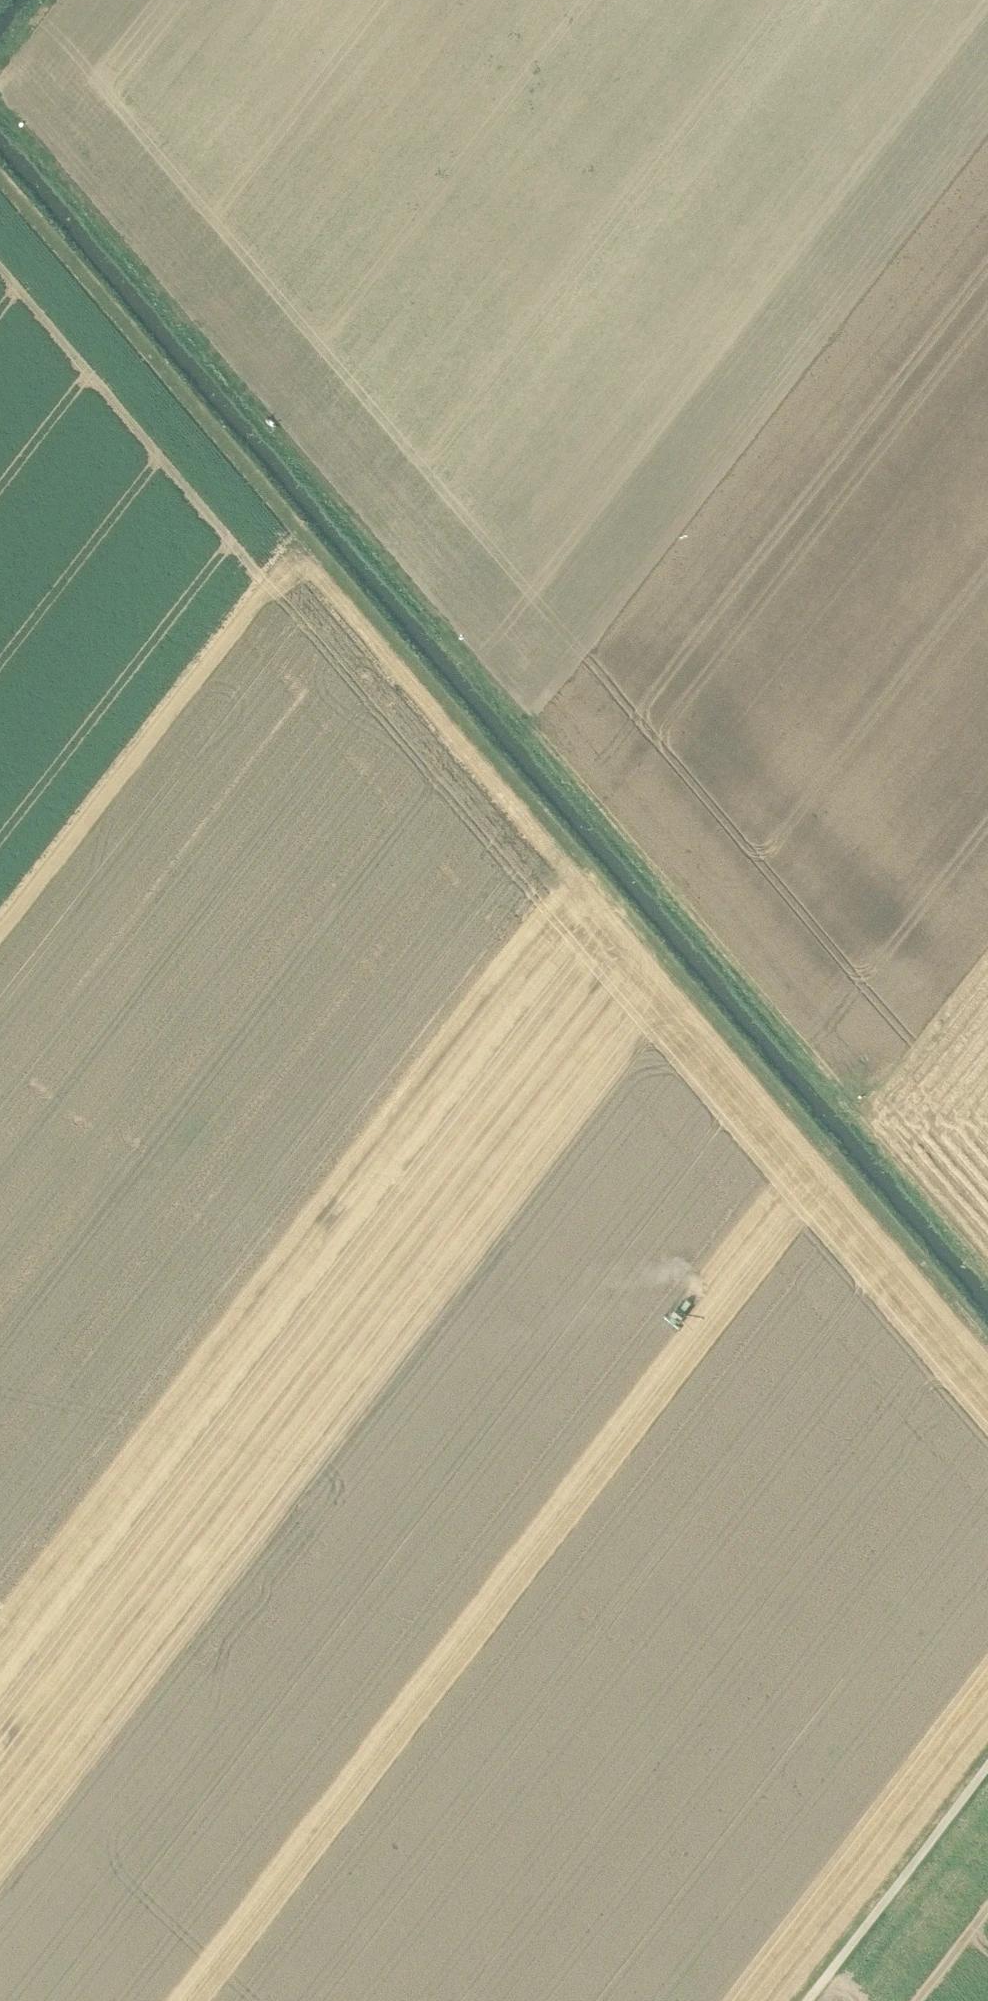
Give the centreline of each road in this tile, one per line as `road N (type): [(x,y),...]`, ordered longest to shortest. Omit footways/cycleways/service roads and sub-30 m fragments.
road 1 (track): [(806,2000),(987,1762)]

